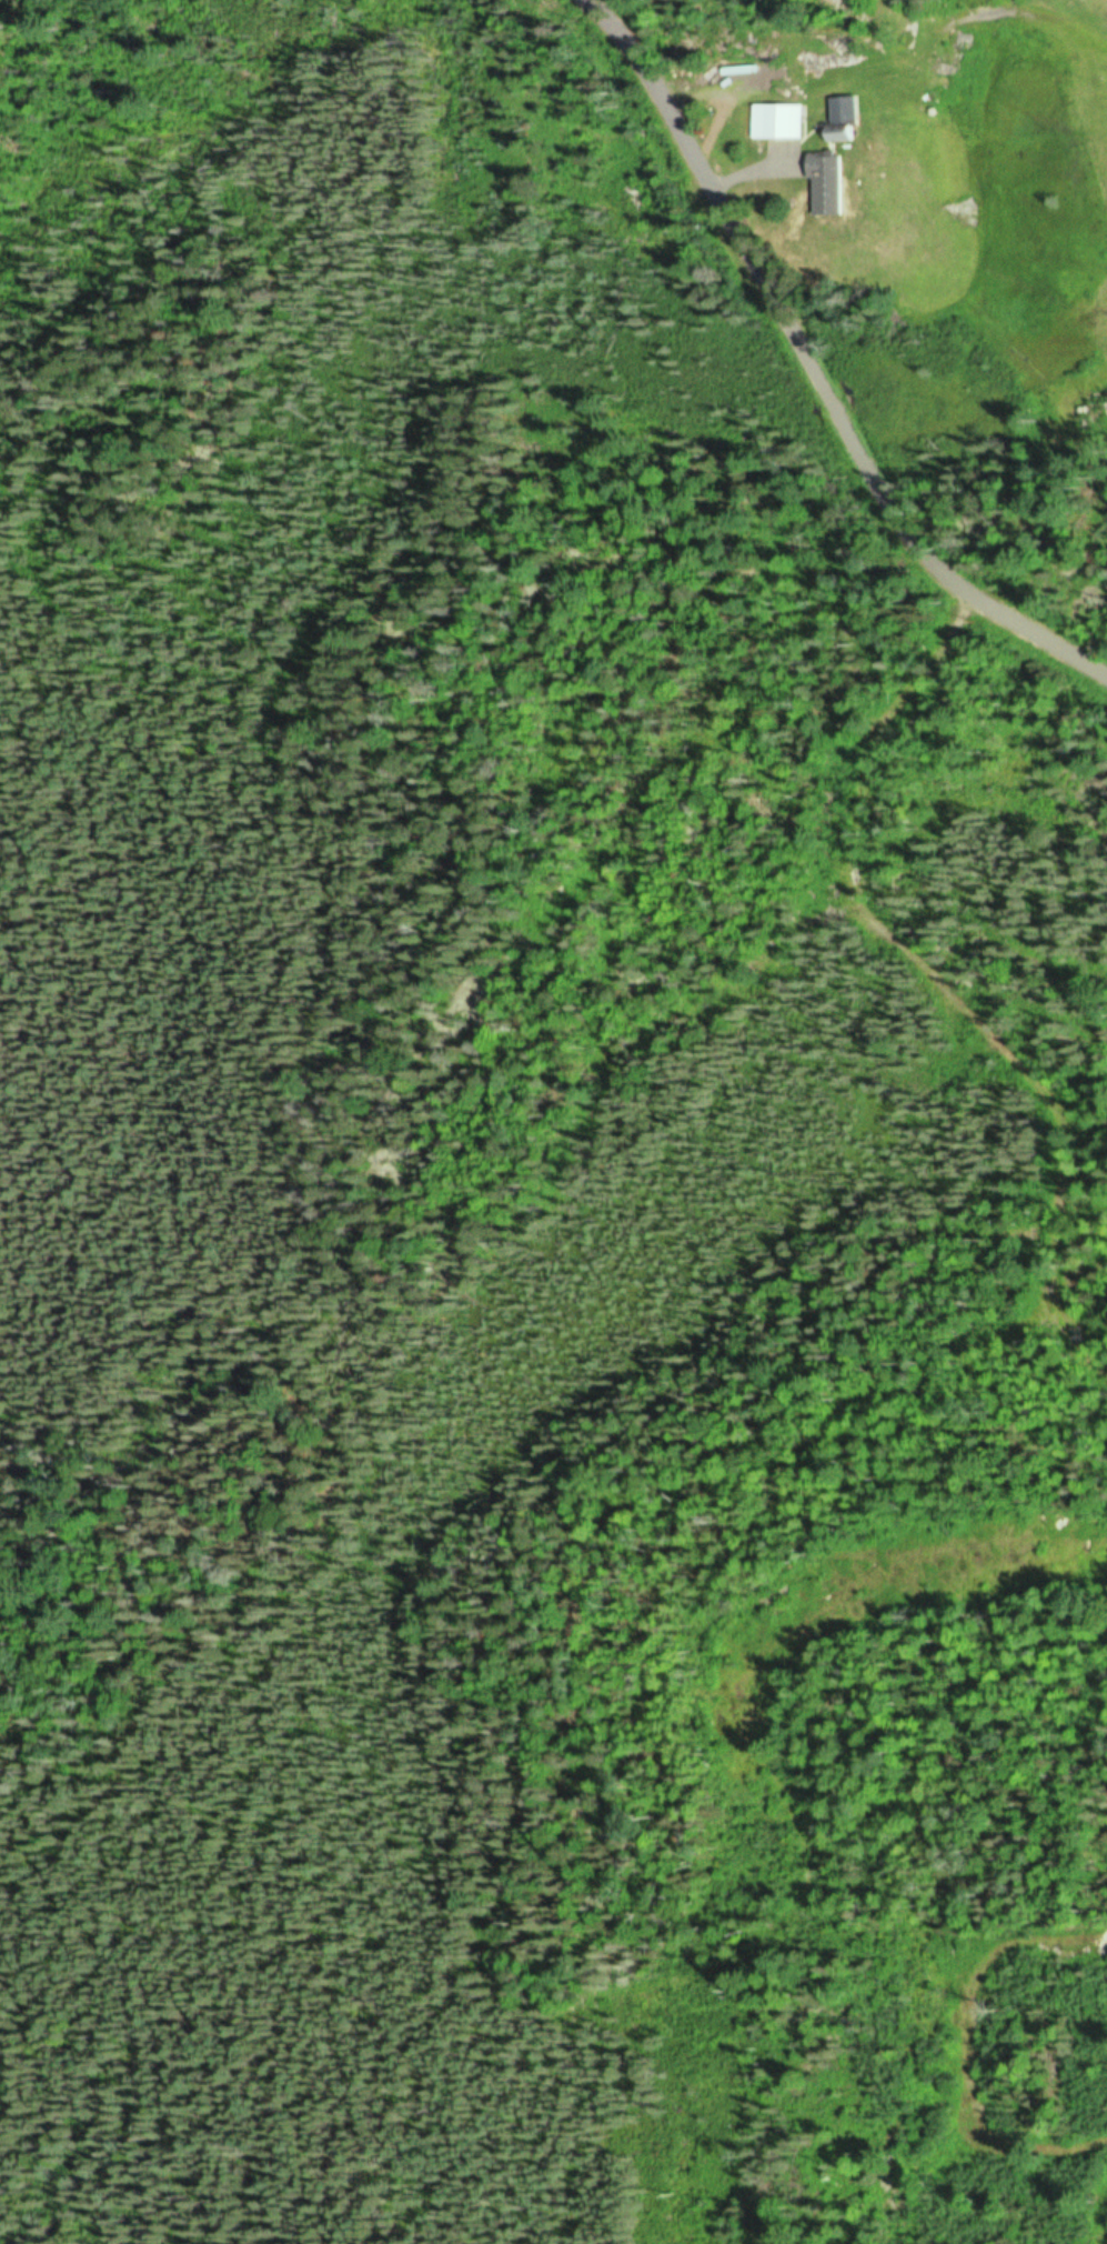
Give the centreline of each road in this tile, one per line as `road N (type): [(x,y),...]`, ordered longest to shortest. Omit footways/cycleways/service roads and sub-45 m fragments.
road 1 (residential): [(1106,672),(1019,624),(938,562),(852,439),(591,0)]

